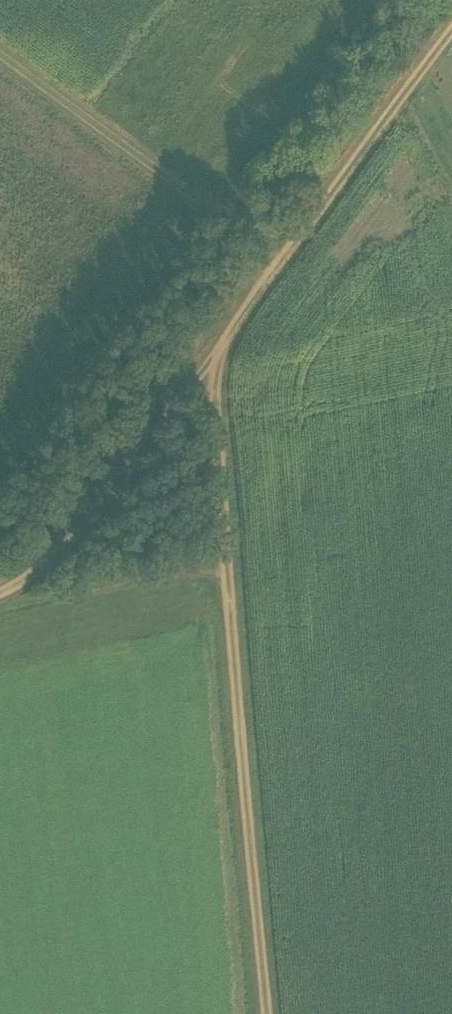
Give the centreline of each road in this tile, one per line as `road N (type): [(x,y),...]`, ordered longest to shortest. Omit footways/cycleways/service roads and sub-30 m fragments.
road 1 (track): [(268,1013),(209,362)]
road 2 (track): [(209,362),(451,32)]
road 3 (track): [(0,51),(280,258)]
road 4 (track): [(0,598),(47,577),(73,550),(209,362)]

